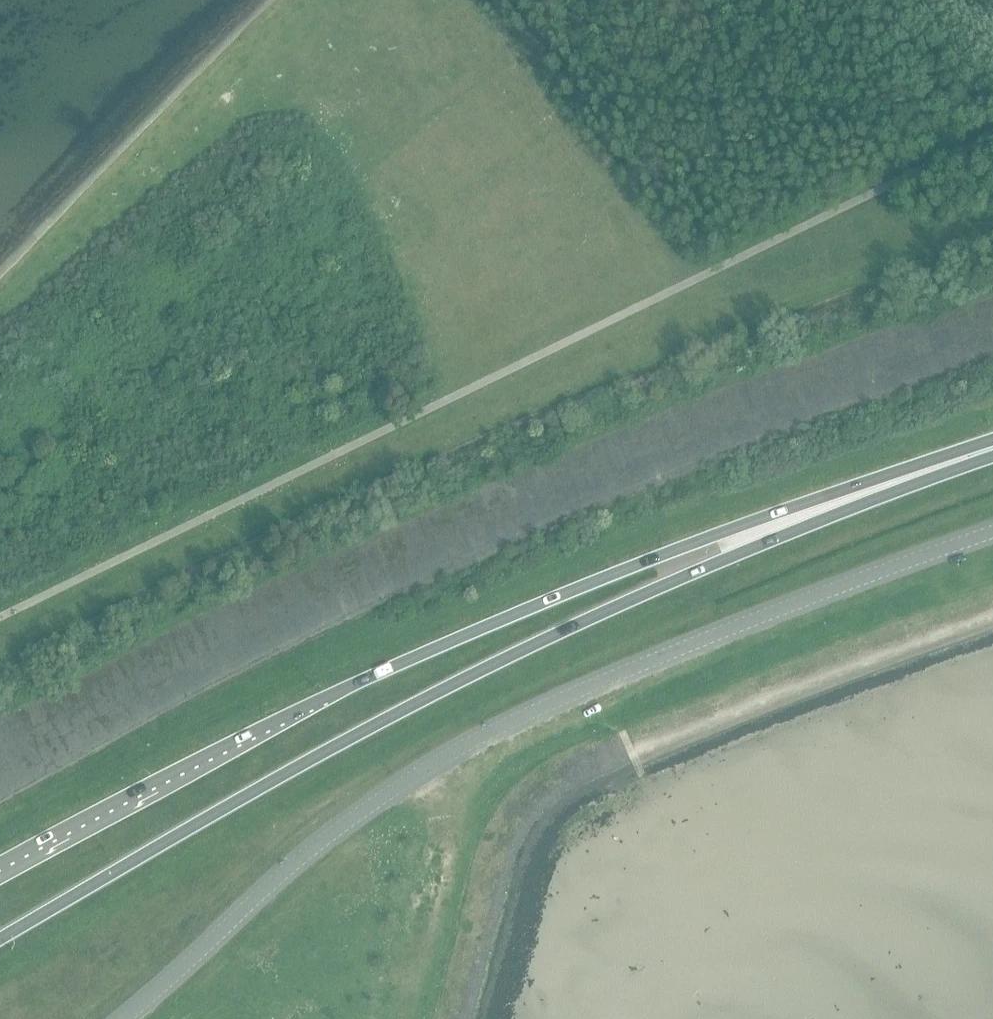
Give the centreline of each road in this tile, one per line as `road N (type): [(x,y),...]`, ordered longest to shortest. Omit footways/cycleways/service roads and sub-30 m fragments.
road 1 (trunk): [(0,939),(373,726),(750,552),(992,458)]
road 2 (trunk): [(992,445),(738,526),(410,658),(0,867)]
road 3 (unclassified): [(125,1018),(303,857),(417,774),(592,685),(992,535)]

